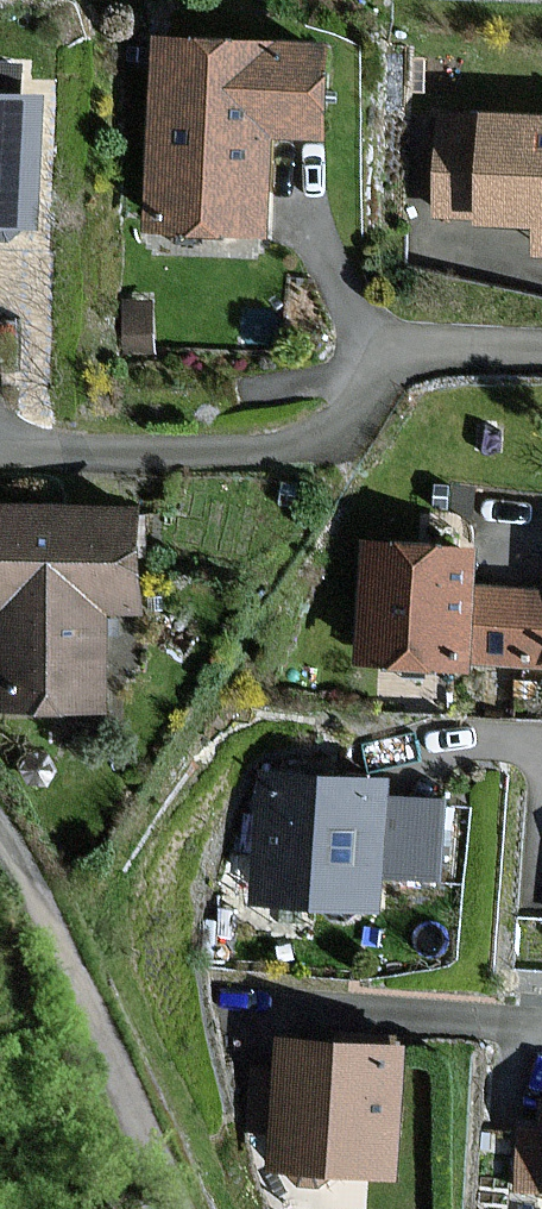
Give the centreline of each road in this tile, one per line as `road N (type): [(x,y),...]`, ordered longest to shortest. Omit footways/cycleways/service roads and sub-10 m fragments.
road 1 (residential): [(177,1208),(57,934),(0,833)]
road 2 (residential): [(541,349),(409,352),(375,369)]

